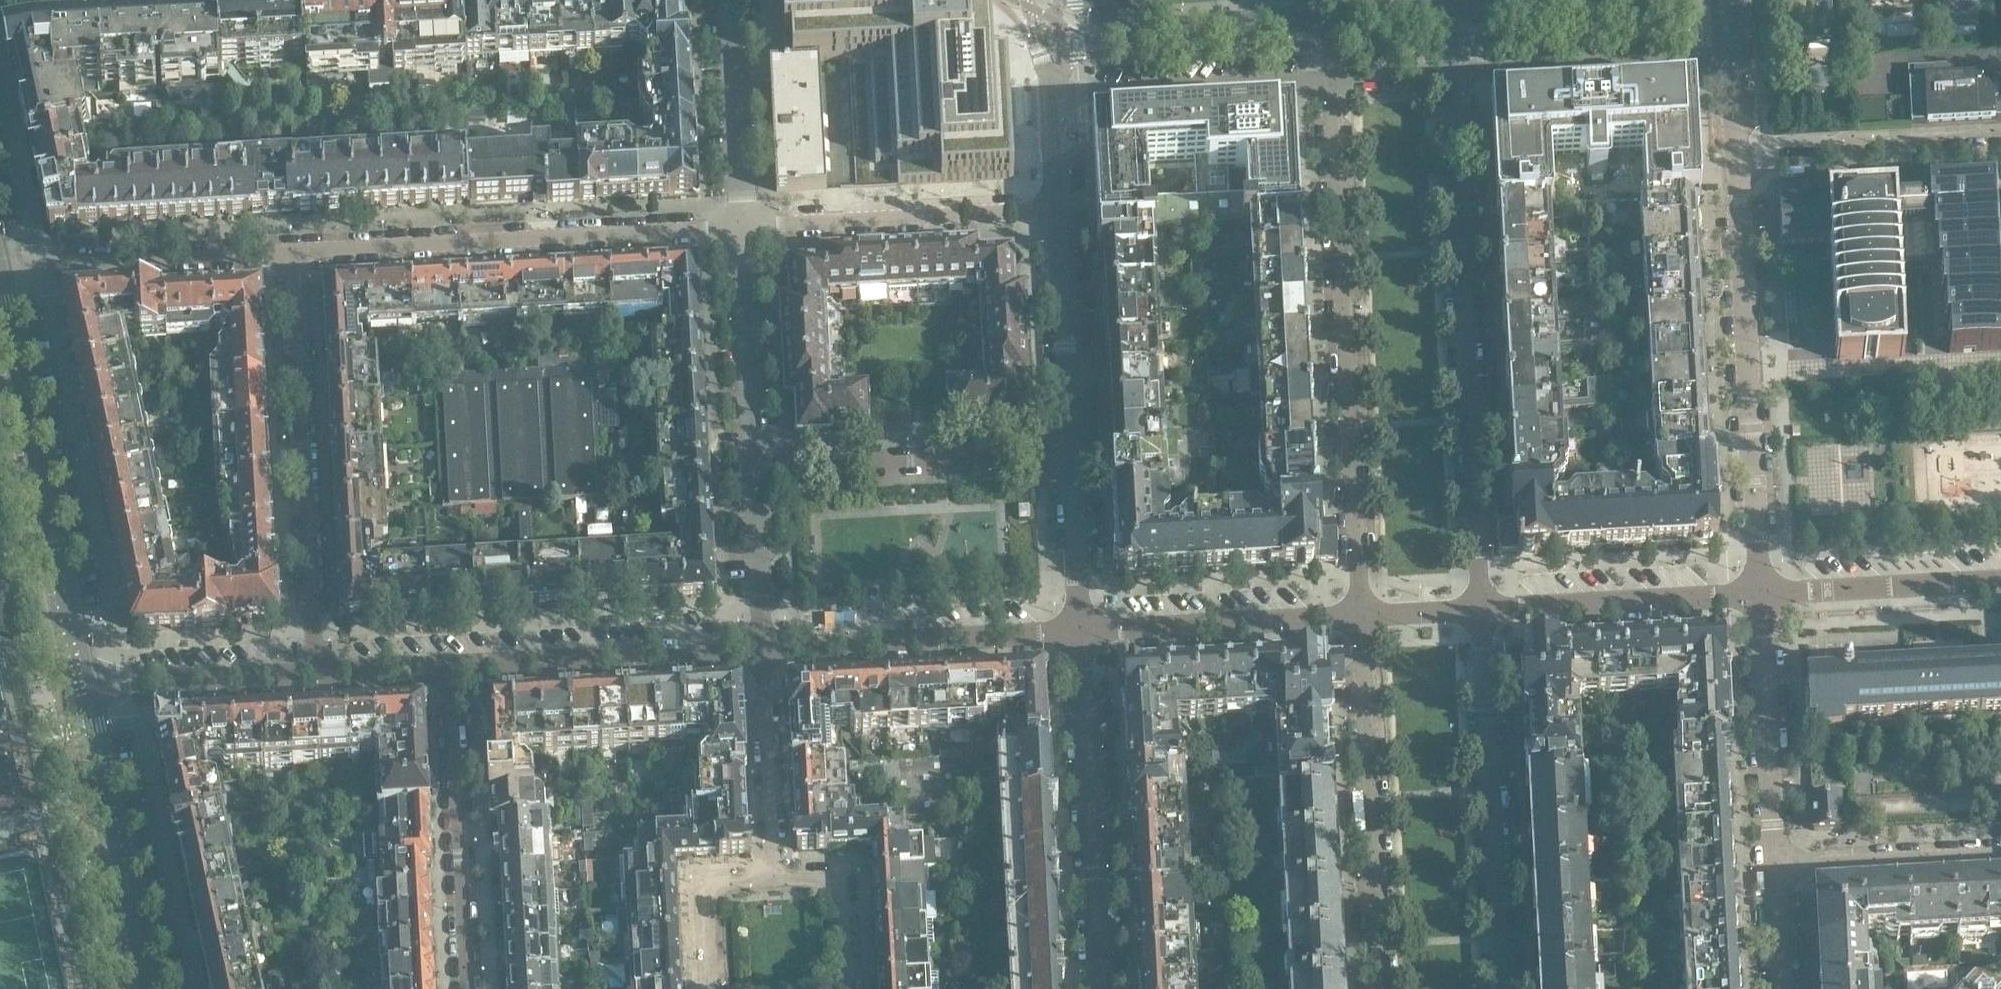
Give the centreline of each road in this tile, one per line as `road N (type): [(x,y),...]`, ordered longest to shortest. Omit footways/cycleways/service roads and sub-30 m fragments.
road 1 (residential): [(1330,79),(1361,617)]
road 2 (residential): [(1481,611),(1450,73)]
road 3 (residential): [(291,252),(743,228)]
road 4 (residential): [(1761,593),(1736,164)]
road 5 (residential): [(313,672),(291,252)]
road 6 (tertiary): [(85,684),(0,285)]
road 7 (residential): [(1500,988),(1481,611)]
road 8 (residential): [(1361,617),(1381,988)]
road 9 (residential): [(1098,988),(1080,631)]
road 10 (residential): [(464,988),(444,664)]
road 11 (unclassified): [(444,664),(762,647)]
road 12 (unclassified): [(762,647),(1080,631)]
road 13 (residential): [(743,228),(1059,211)]
road 14 (residential): [(754,469),(1069,452)]
road 15 (tertiary): [(149,988),(85,684)]
road 16 (residential): [(0,269),(291,252)]
road 17 (unclassified): [(1080,631),(1361,617)]
road 18 (unclassified): [(1481,611),(1761,593)]
road 19 (residential): [(1450,73),(1730,58)]
road 20 (residential): [(1055,96),(1330,79)]
road 21 (residential): [(1777,866),(1761,593)]
road 22 (residential): [(2000,150),(1736,164)]
road 23 (tertiary): [(1082,0),(1142,29),(1321,18)]
road 24 (residential): [(754,469),(743,228)]
road 25 (residential): [(1059,211),(1069,452)]
road 26 (unclassified): [(1761,593),(2000,581)]
road 27 (residential): [(743,228),(729,0)]
road 28 (unclassified): [(85,684),(313,672)]
road 29 (residential): [(1777,866),(2000,852)]
road 30 (residential): [(762,647),(775,869)]
road 31 (residential): [(1069,452),(1080,631)]
road 32 (residential): [(762,647),(754,469)]
road 33 (residential): [(848,988),(844,894),(831,878),(775,869)]
road 34 (residential): [(775,869),(714,886),(713,988)]
road 35 (tertiary): [(1465,10),(1614,0)]
road 36 (tertiary): [(1321,18),(1465,10)]
road 37 (unclassified): [(313,672),(444,664)]
road 38 (residential): [(1783,988),(1777,866)]
road 39 (unclassified): [(1361,617),(1481,611)]
road 40 (residential): [(1330,79),(1450,73)]

